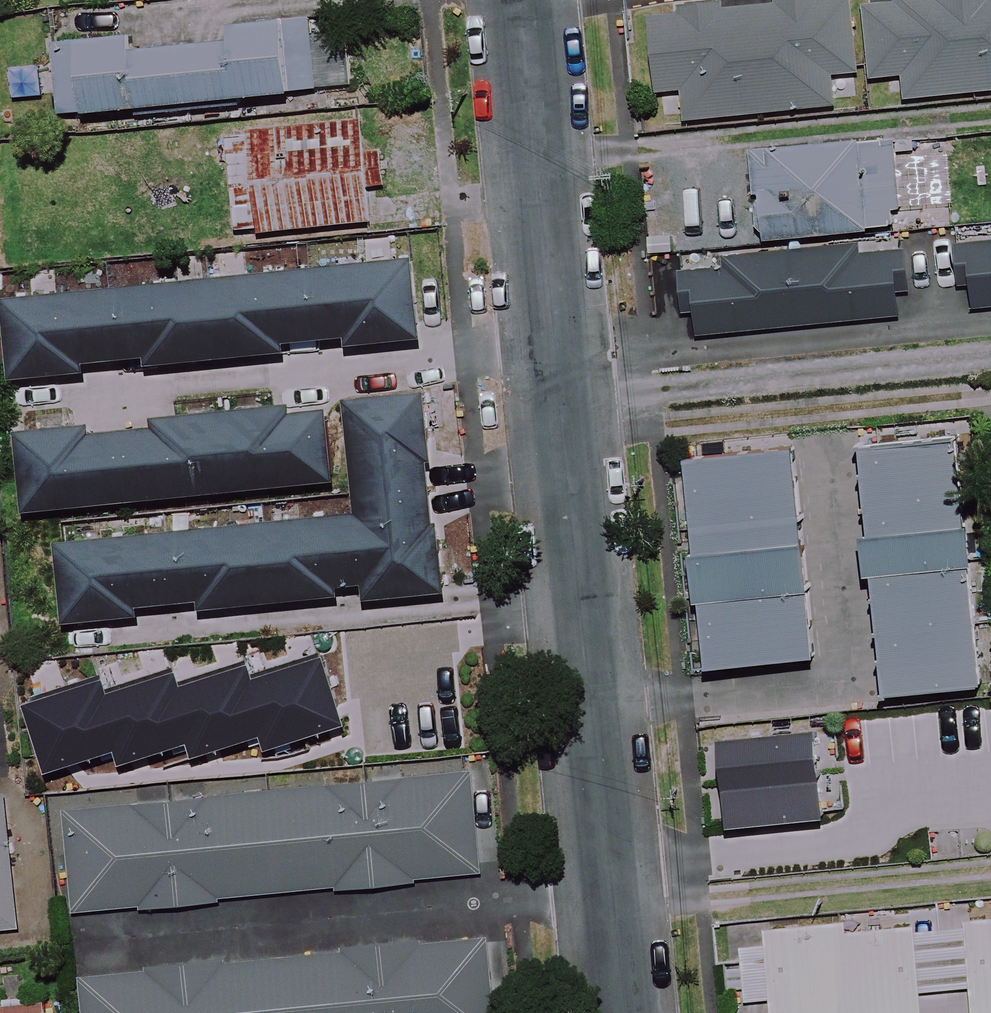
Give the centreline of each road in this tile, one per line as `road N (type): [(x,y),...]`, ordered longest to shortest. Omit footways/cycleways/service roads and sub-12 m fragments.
road 1 (residential): [(619,1012),(519,0)]

